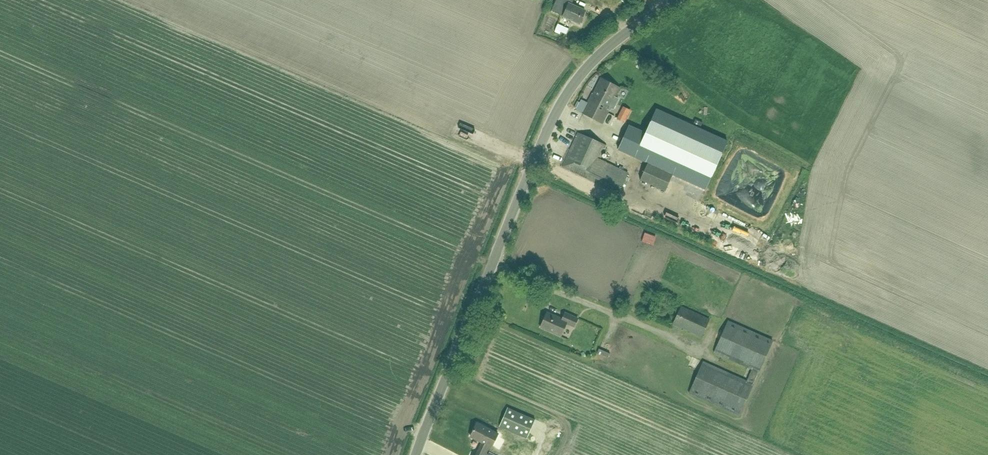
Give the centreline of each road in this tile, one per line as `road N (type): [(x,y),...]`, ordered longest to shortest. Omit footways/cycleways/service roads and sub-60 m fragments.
road 1 (unclassified): [(413,454),(568,90),(618,40),(677,0)]

